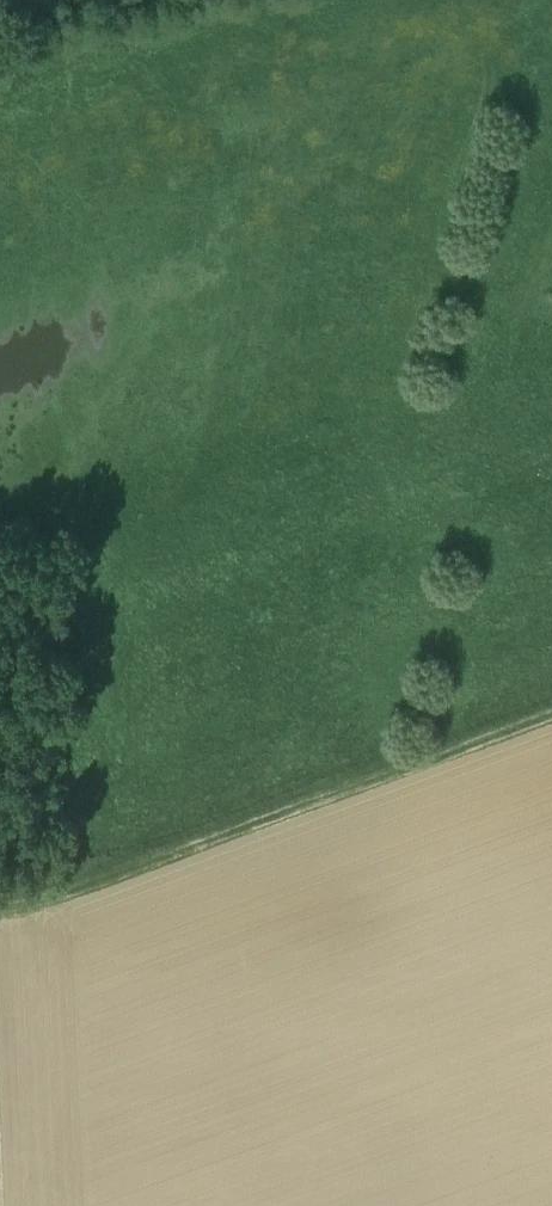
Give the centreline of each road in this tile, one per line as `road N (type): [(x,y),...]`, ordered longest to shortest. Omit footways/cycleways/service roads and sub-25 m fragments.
road 1 (track): [(0,877),(138,855),(551,711)]

